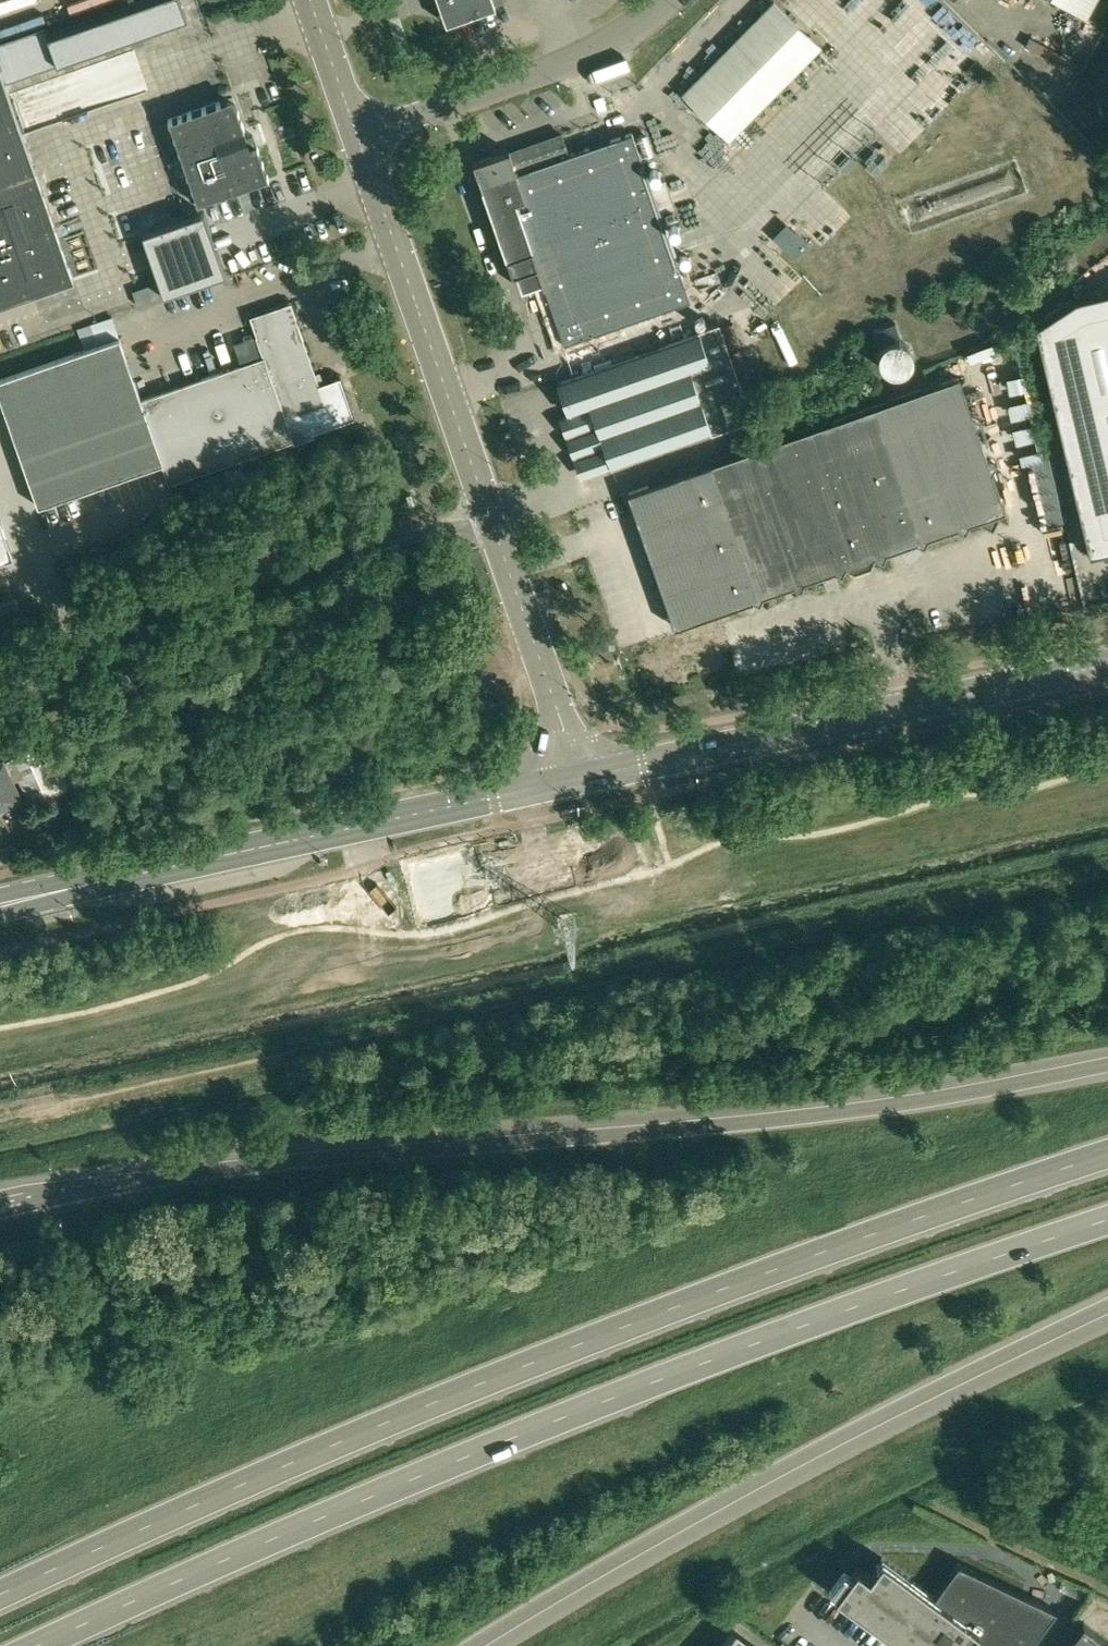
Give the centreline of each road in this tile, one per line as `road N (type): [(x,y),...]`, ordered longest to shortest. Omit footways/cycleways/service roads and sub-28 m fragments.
road 1 (trunk): [(1107,1156),(490,1384),(262,1477),(0,1600)]
road 2 (trunk): [(48,1645),(541,1429),(878,1299),(1107,1224)]
road 3 (track): [(1107,853),(0,1097)]
road 4 (trunk): [(1107,1067),(918,1104),(324,1159),(0,1206)]
road 5 (trunk): [(480,1645),(738,1493),(1107,1312)]
road 6 (tertiary): [(578,781),(1107,665)]
road 7 (residential): [(0,689),(235,584),(491,518)]
road 8 (tertiary): [(491,518),(359,138)]
road 9 (unclassified): [(669,0),(585,58),(359,138)]
road 10 (tertiary): [(0,917),(296,842)]
road 11 (tertiary): [(296,842),(0,897)]
road 12 (tertiary): [(296,842),(578,781)]
road 13 (tertiary): [(578,781),(491,518)]
road 14 (tertiary): [(359,138),(310,0)]

